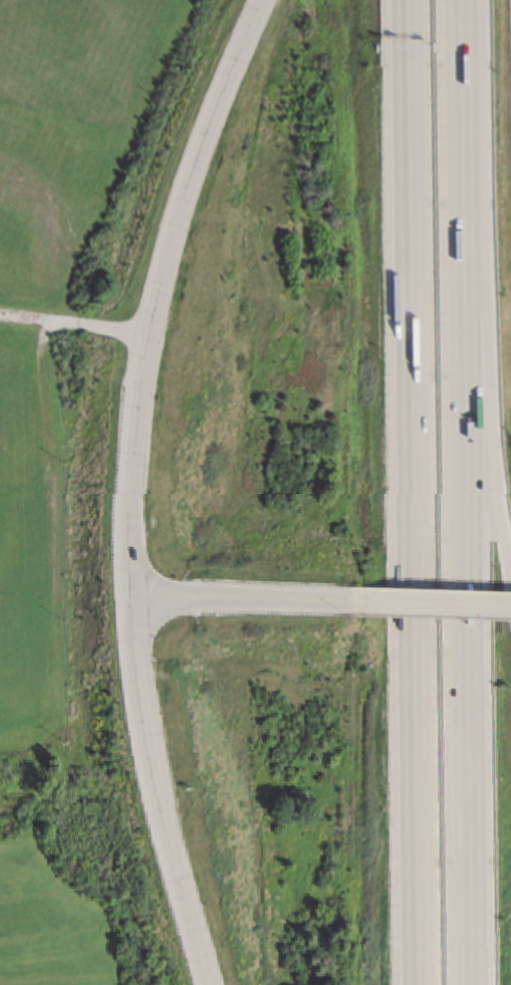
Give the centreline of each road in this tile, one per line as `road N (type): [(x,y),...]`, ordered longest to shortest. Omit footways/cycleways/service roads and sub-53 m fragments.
road 1 (secondary): [(260,0),(166,212),(133,451),(130,549),(146,719),(212,984)]
road 2 (motorway): [(404,0),(421,984)]
road 3 (motorway): [(470,984),(467,0)]
road 4 (motorway): [(510,569),(489,446),(484,311),(465,257)]
road 5 (tertiary): [(134,595),(363,600)]
road 6 (tertiary): [(363,600),(510,605)]

